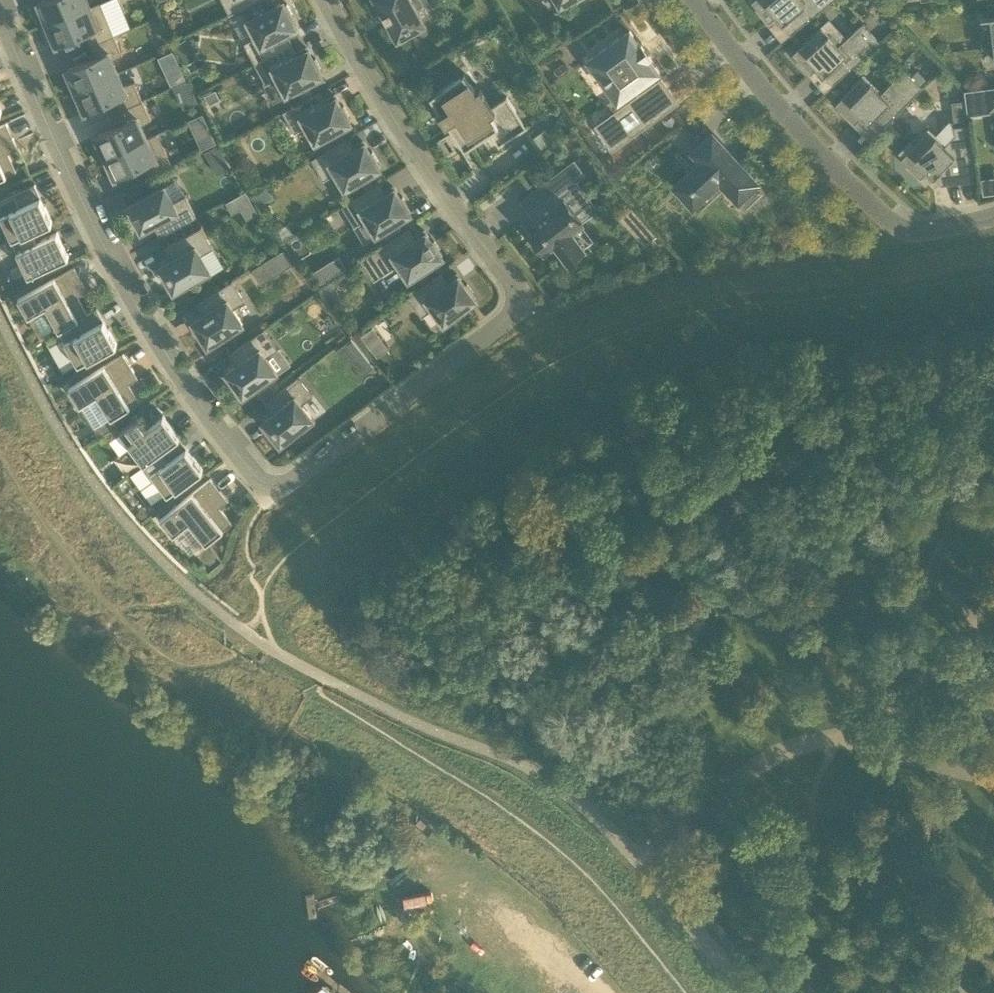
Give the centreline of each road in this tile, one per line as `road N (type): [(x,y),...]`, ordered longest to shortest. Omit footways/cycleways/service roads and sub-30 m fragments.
road 1 (residential): [(328,0),(430,170),(520,298),(509,319),(290,479),(264,482),(134,319),(0,8)]
road 2 (track): [(993,269),(892,291),(689,309),(553,364),(316,538),(260,591),(260,644)]
road 3 (track): [(993,315),(912,333),(672,357),(370,545),(289,618),(264,622)]
road 4 (residential): [(993,217),(926,235),(888,224),(766,92),(699,0)]

